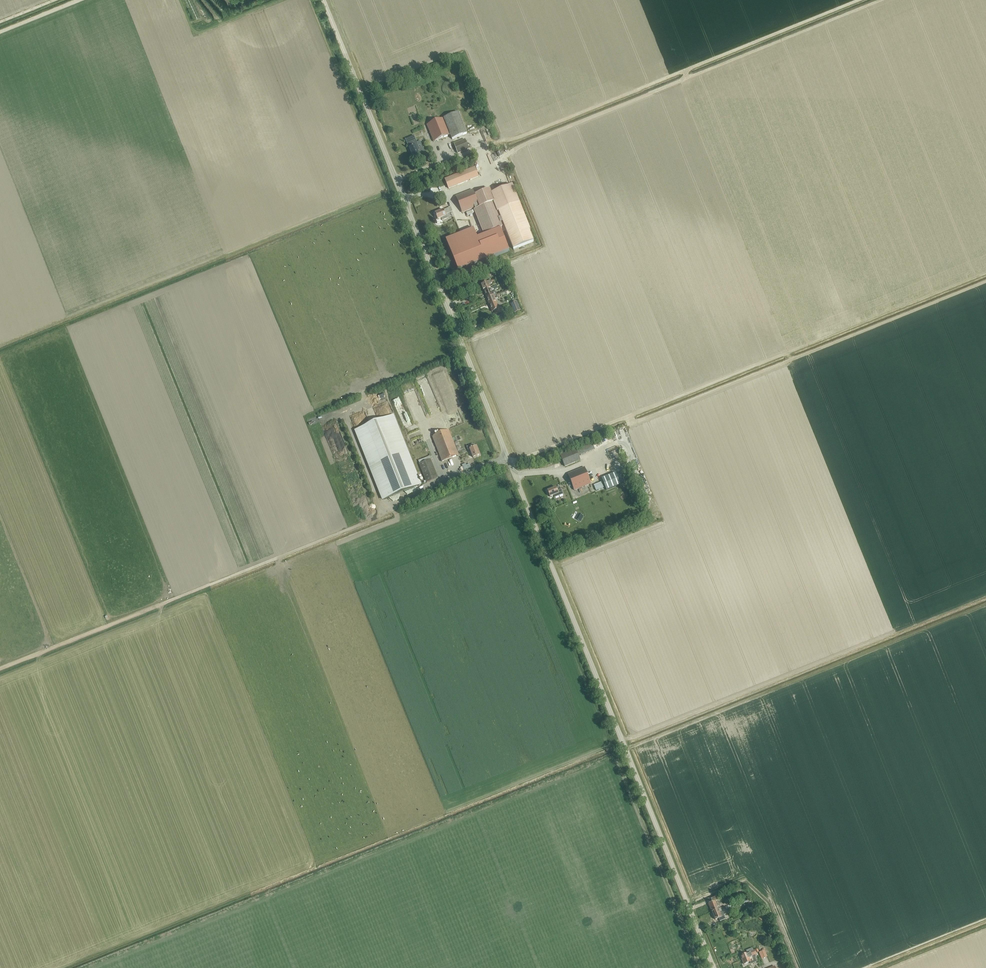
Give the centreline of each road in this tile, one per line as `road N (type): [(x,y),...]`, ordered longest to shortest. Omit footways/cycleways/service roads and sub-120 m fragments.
road 1 (unclassified): [(713,967),(323,0)]

